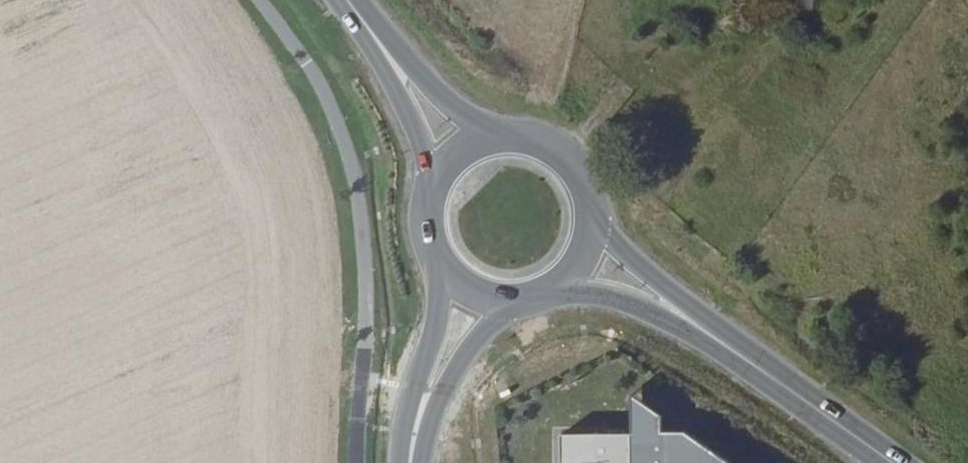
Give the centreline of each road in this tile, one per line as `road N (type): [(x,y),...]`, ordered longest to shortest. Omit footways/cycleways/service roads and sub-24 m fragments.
road 1 (secondary): [(894,462),(587,217)]
road 2 (secondary): [(545,289),(659,317),(883,462)]
road 3 (secondary): [(332,0),(374,51),(418,137),(431,191)]
road 4 (tertiary): [(435,255),(437,318),(409,402),(401,462)]
road 5 (tertiary): [(420,462),(432,417),(459,366),(515,298)]
road 6 (secondary): [(486,140),(410,68),(360,0)]
road 7 (secondary): [(587,217),(566,164),(543,146),(486,140)]

